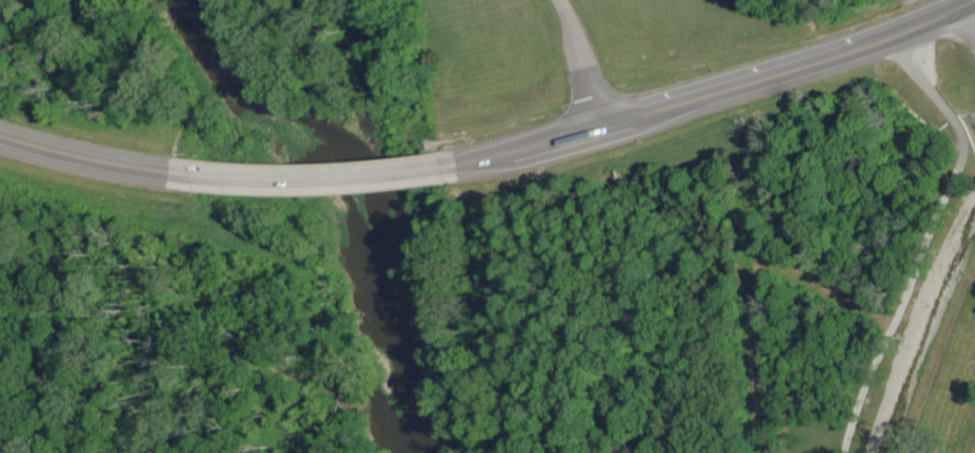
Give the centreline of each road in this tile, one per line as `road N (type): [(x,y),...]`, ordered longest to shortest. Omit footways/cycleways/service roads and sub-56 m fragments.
road 1 (primary): [(456,166),(738,89),(888,40),(974,1)]
road 2 (primary): [(193,174),(329,181),(456,166)]
road 3 (primary): [(0,135),(41,150),(193,174)]
road 4 (residential): [(605,124),(558,0)]

